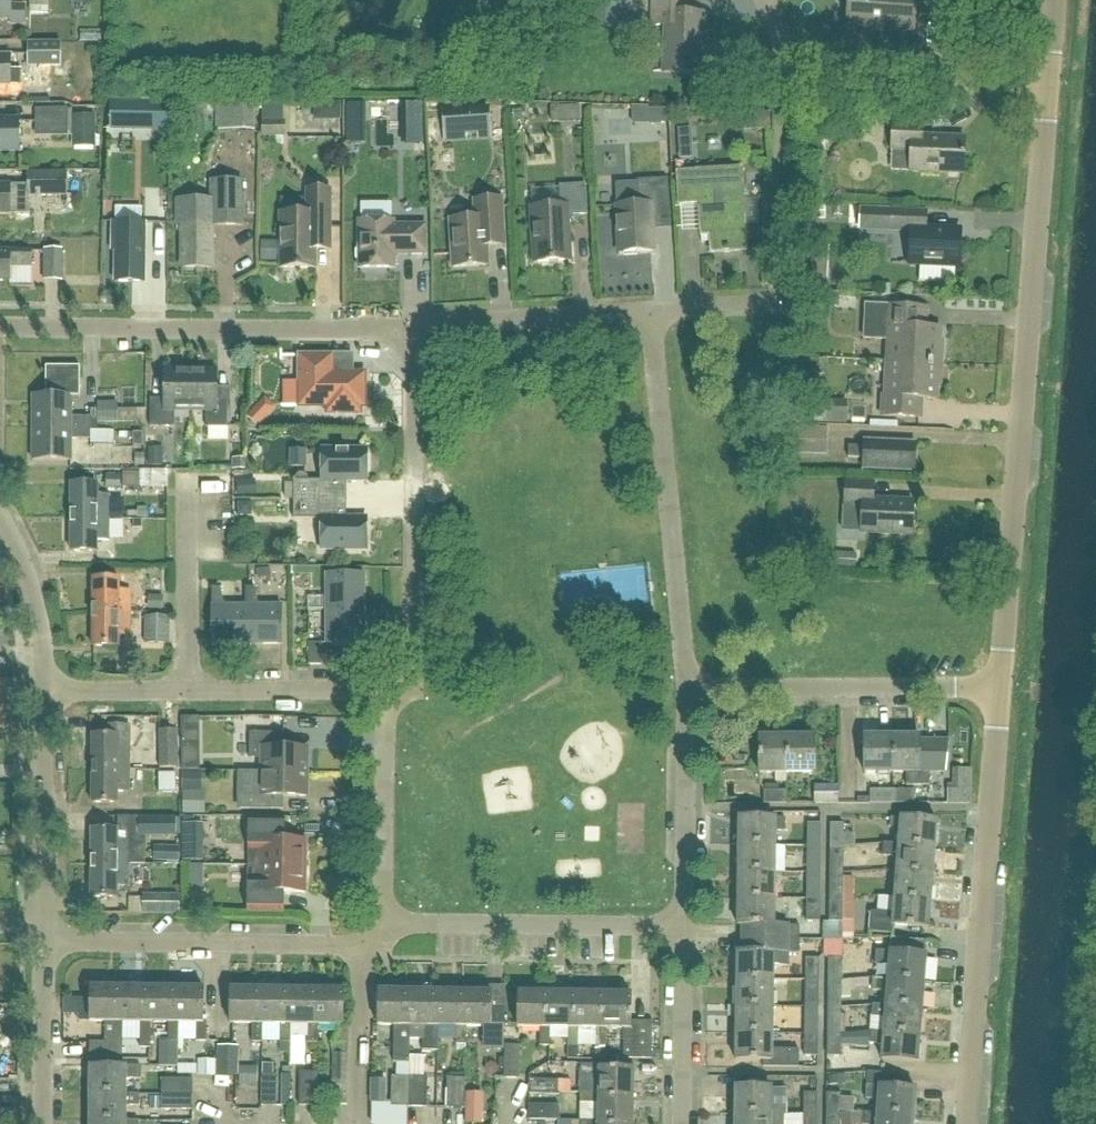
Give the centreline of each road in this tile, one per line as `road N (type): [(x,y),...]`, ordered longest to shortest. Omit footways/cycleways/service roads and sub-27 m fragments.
road 1 (unclassified): [(1001,689),(1047,84)]
road 2 (unclassified): [(966,1123),(1001,689)]
road 3 (residential): [(412,324),(337,330),(0,328)]
road 4 (residential): [(412,324),(415,688),(386,690)]
road 5 (residential): [(688,690),(649,313)]
road 6 (residential): [(385,932),(361,944),(78,943),(46,934)]
road 7 (residential): [(386,690),(46,691)]
road 8 (residential): [(1047,84),(792,72),(764,0)]
road 9 (residential): [(1001,689),(688,690)]
road 10 (residential): [(685,929),(439,924),(385,932)]
road 11 (residential): [(46,934),(46,691)]
road 12 (residential): [(385,932),(386,690)]
road 13 (residential): [(685,929),(688,690)]
road 14 (residential): [(649,313),(412,324)]
road 15 (residential): [(682,1123),(685,929)]
road 16 (residential): [(44,1123),(46,934)]
road 17 (track): [(1081,1123),(1095,937)]
road 18 (residential): [(46,691),(36,608),(0,515)]
road 19 (residential): [(775,304),(649,313)]

